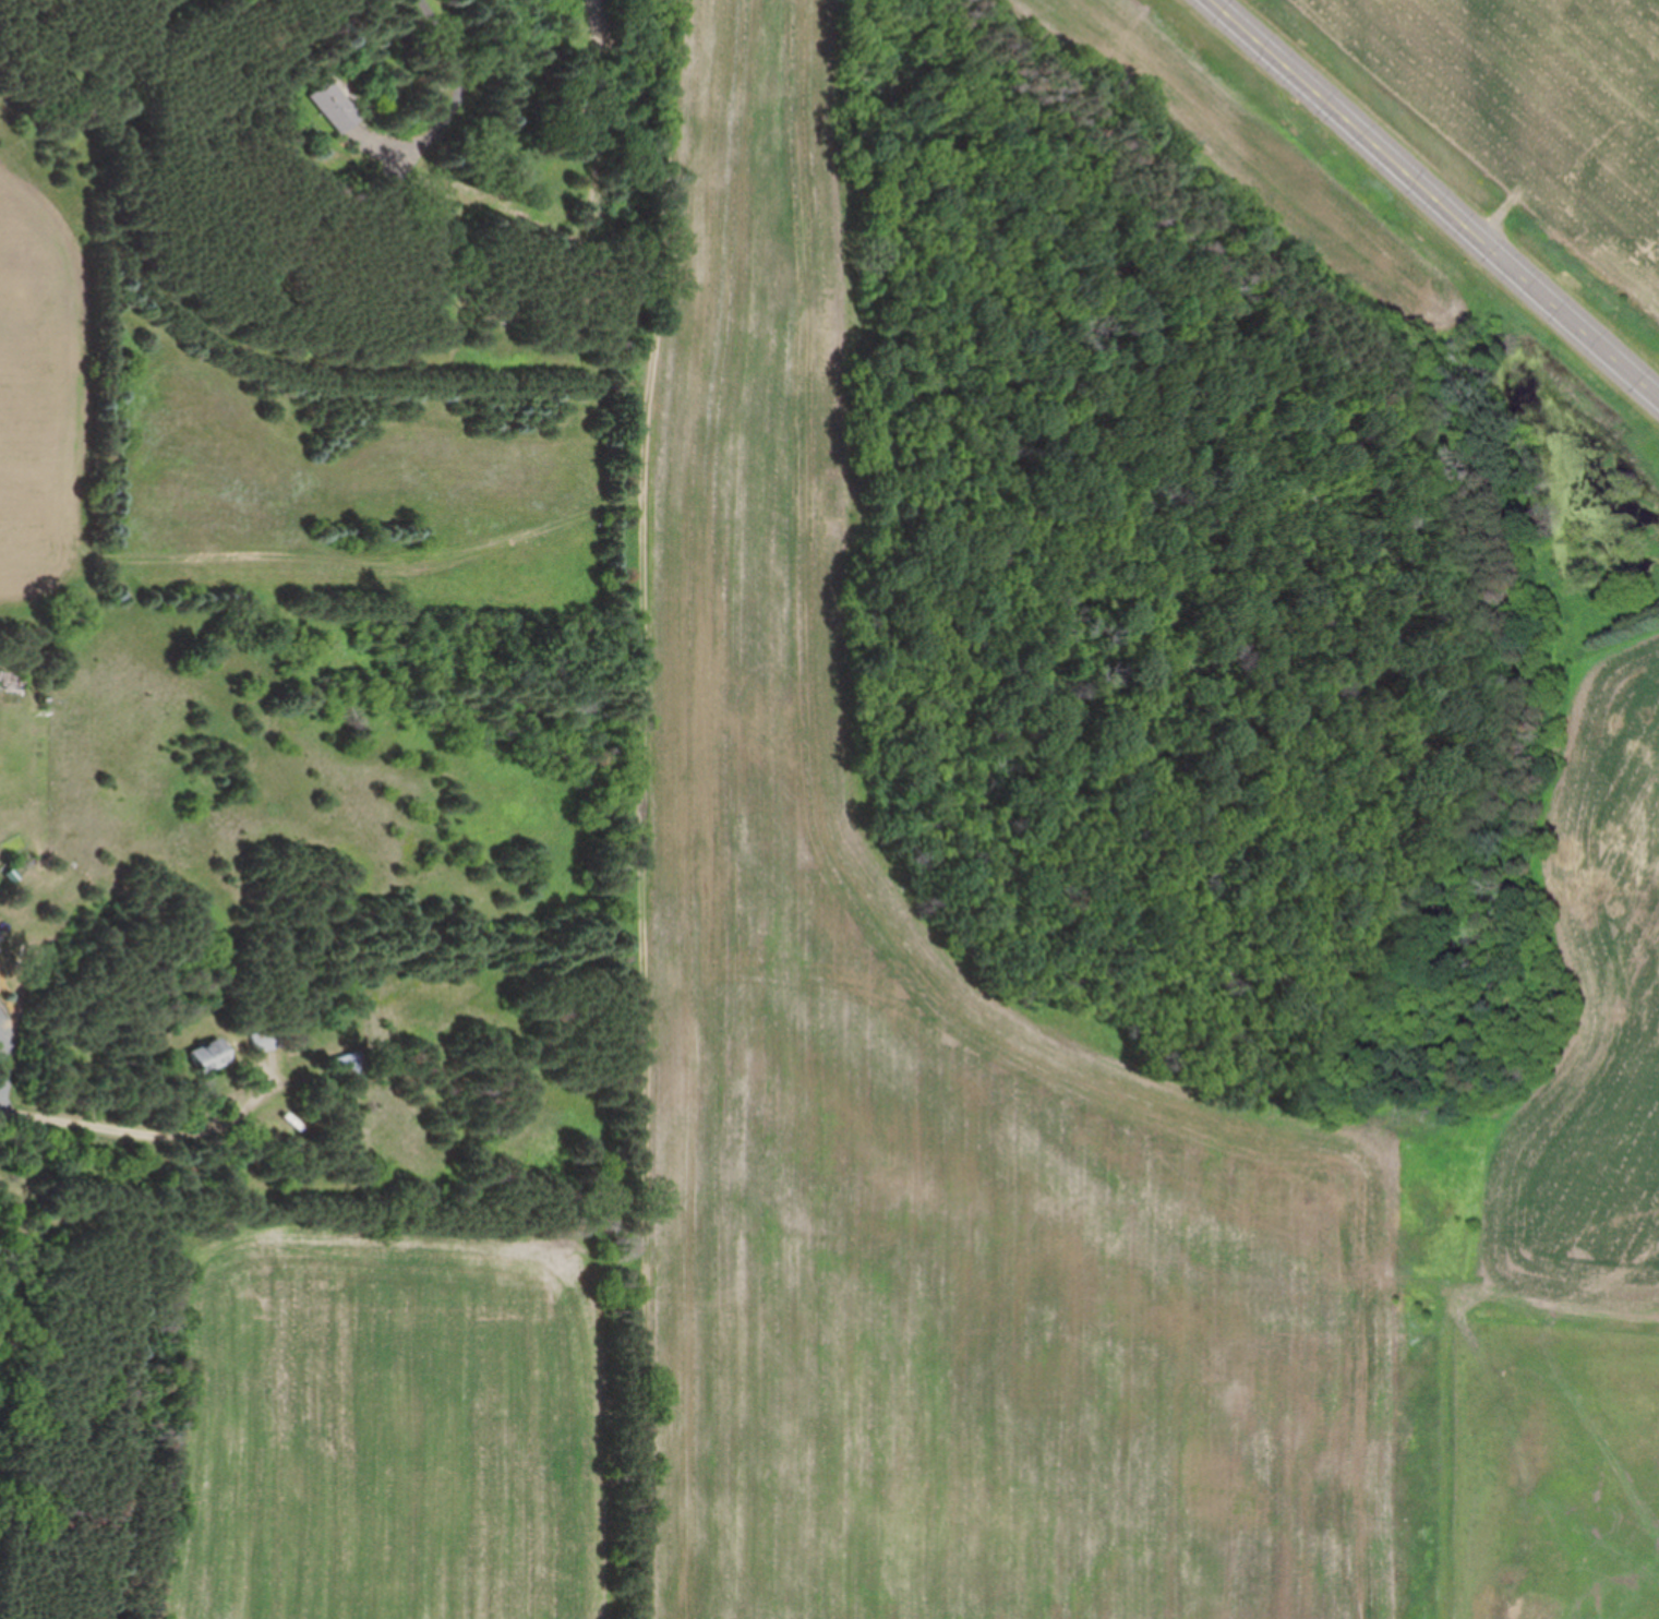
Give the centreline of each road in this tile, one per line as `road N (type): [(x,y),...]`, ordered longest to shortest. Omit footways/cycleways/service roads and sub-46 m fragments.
road 1 (residential): [(1658,398),(1214,0)]

